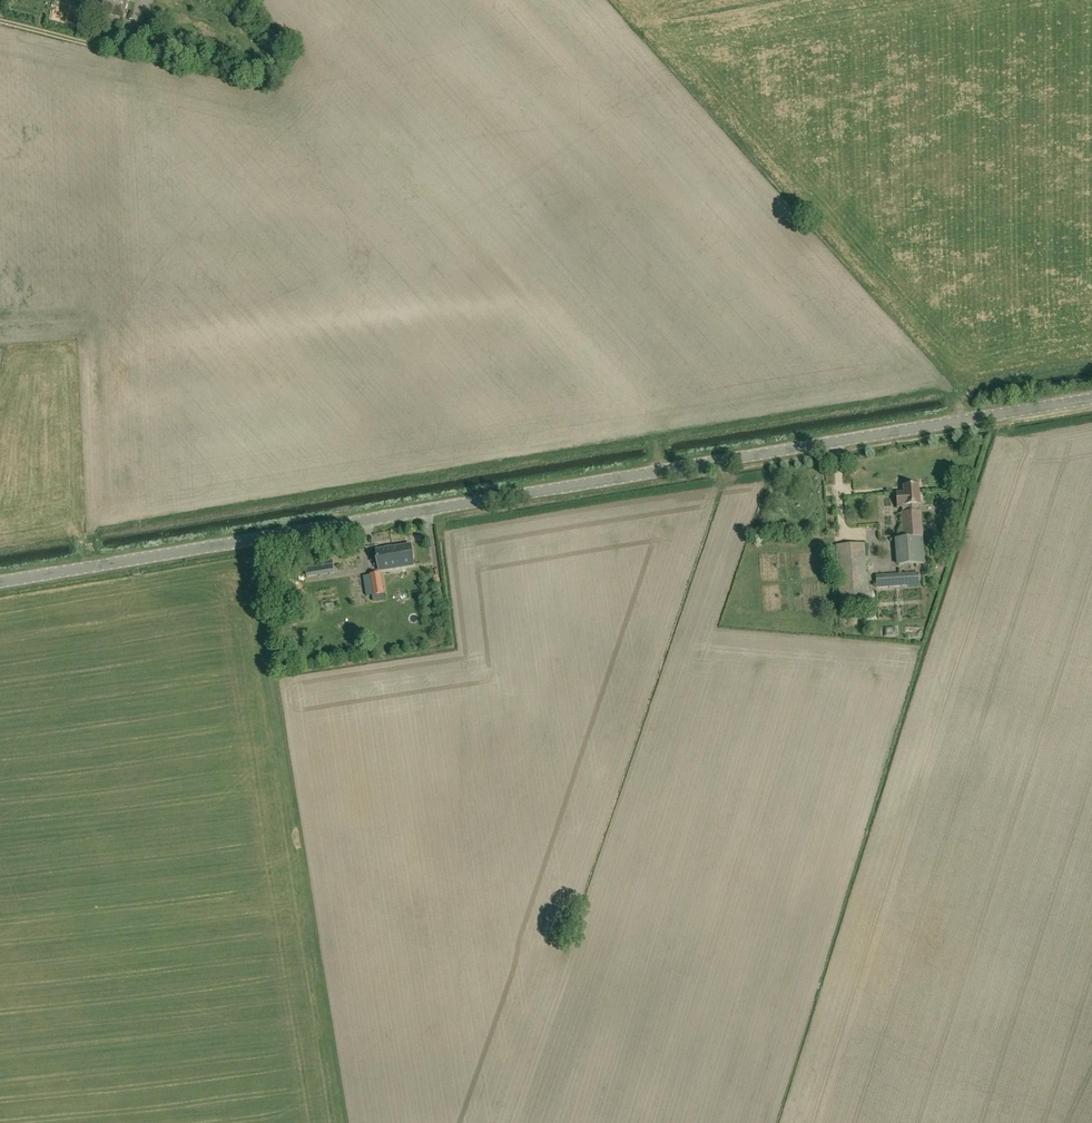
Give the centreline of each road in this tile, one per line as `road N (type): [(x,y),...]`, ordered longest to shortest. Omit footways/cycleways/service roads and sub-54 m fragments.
road 1 (tertiary): [(1091,402),(0,583)]

